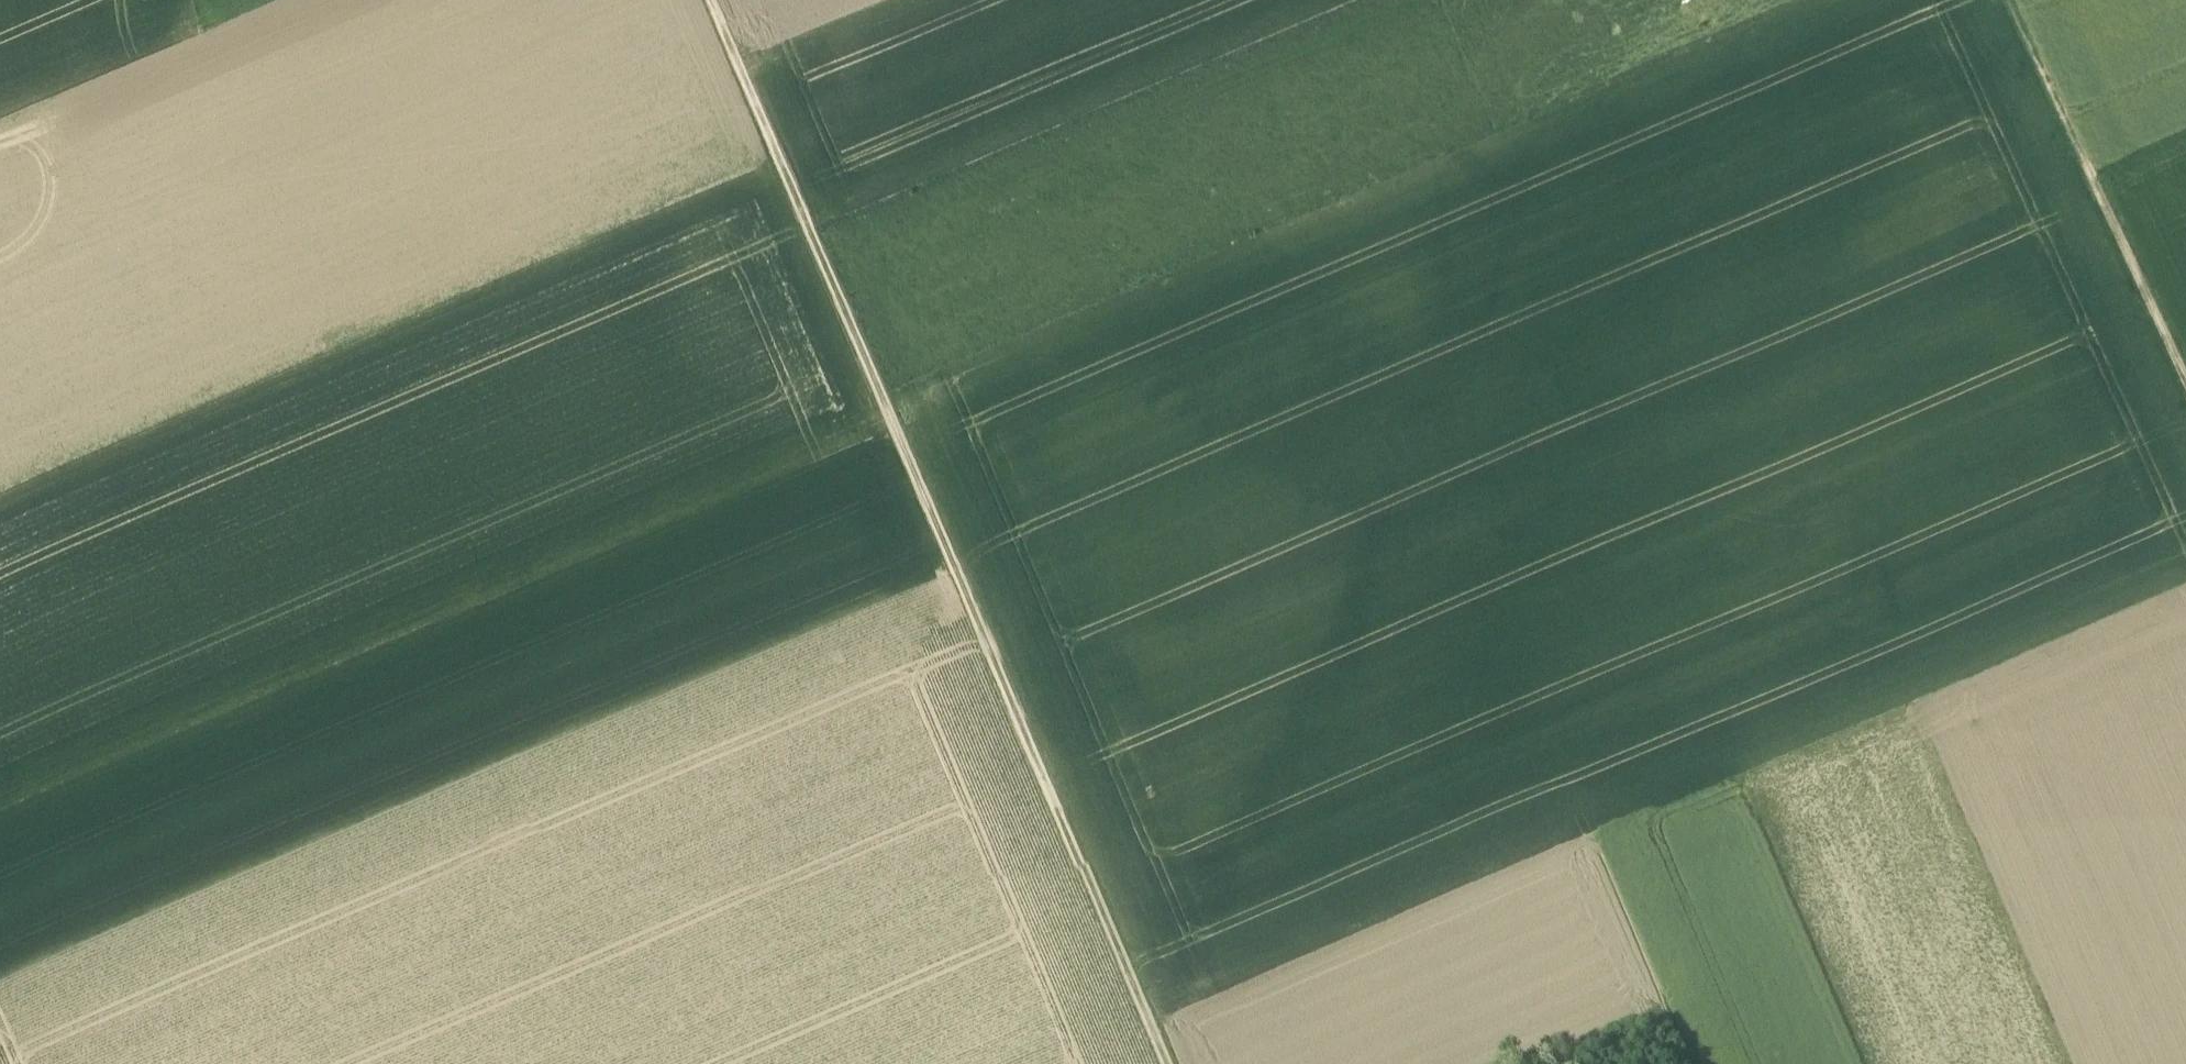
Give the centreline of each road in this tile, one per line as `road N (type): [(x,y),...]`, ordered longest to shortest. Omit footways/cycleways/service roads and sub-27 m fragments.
road 1 (track): [(1166,1063),(711,0)]
road 2 (track): [(2010,0),(2185,380)]

